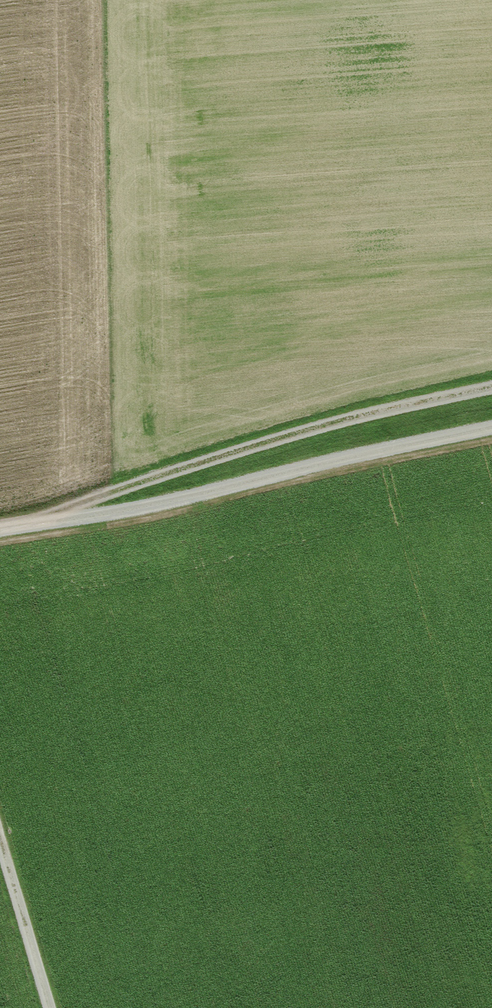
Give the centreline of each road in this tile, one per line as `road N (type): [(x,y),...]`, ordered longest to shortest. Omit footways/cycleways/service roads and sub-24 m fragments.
road 1 (track): [(491,429),(0,533)]
road 2 (track): [(24,528),(365,417),(491,391)]
road 3 (track): [(0,838),(50,1007)]

